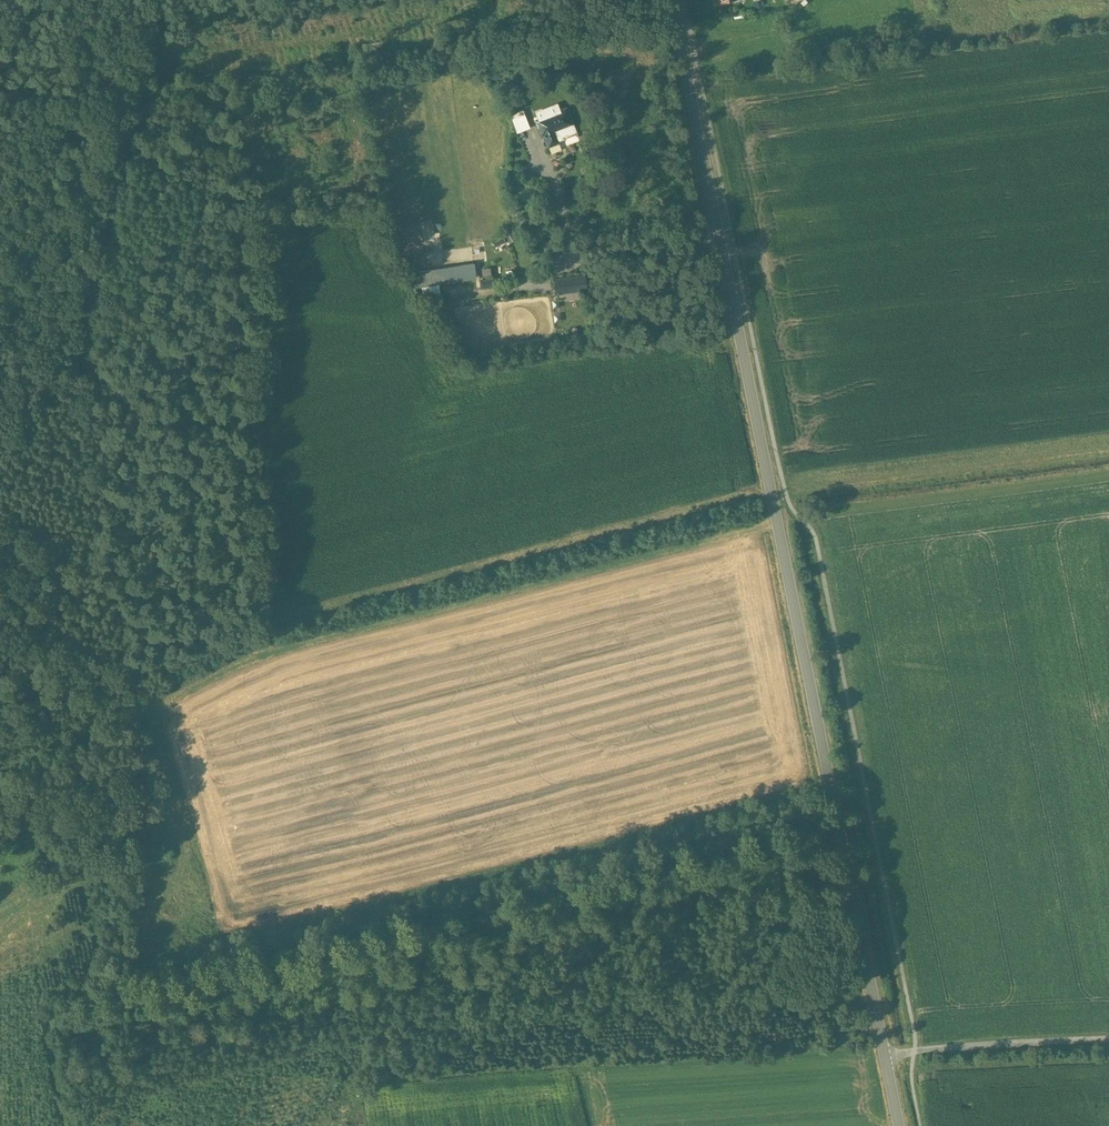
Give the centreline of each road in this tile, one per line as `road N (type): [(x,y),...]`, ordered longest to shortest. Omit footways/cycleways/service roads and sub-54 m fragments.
road 1 (tertiary): [(898,1125),(672,0)]

